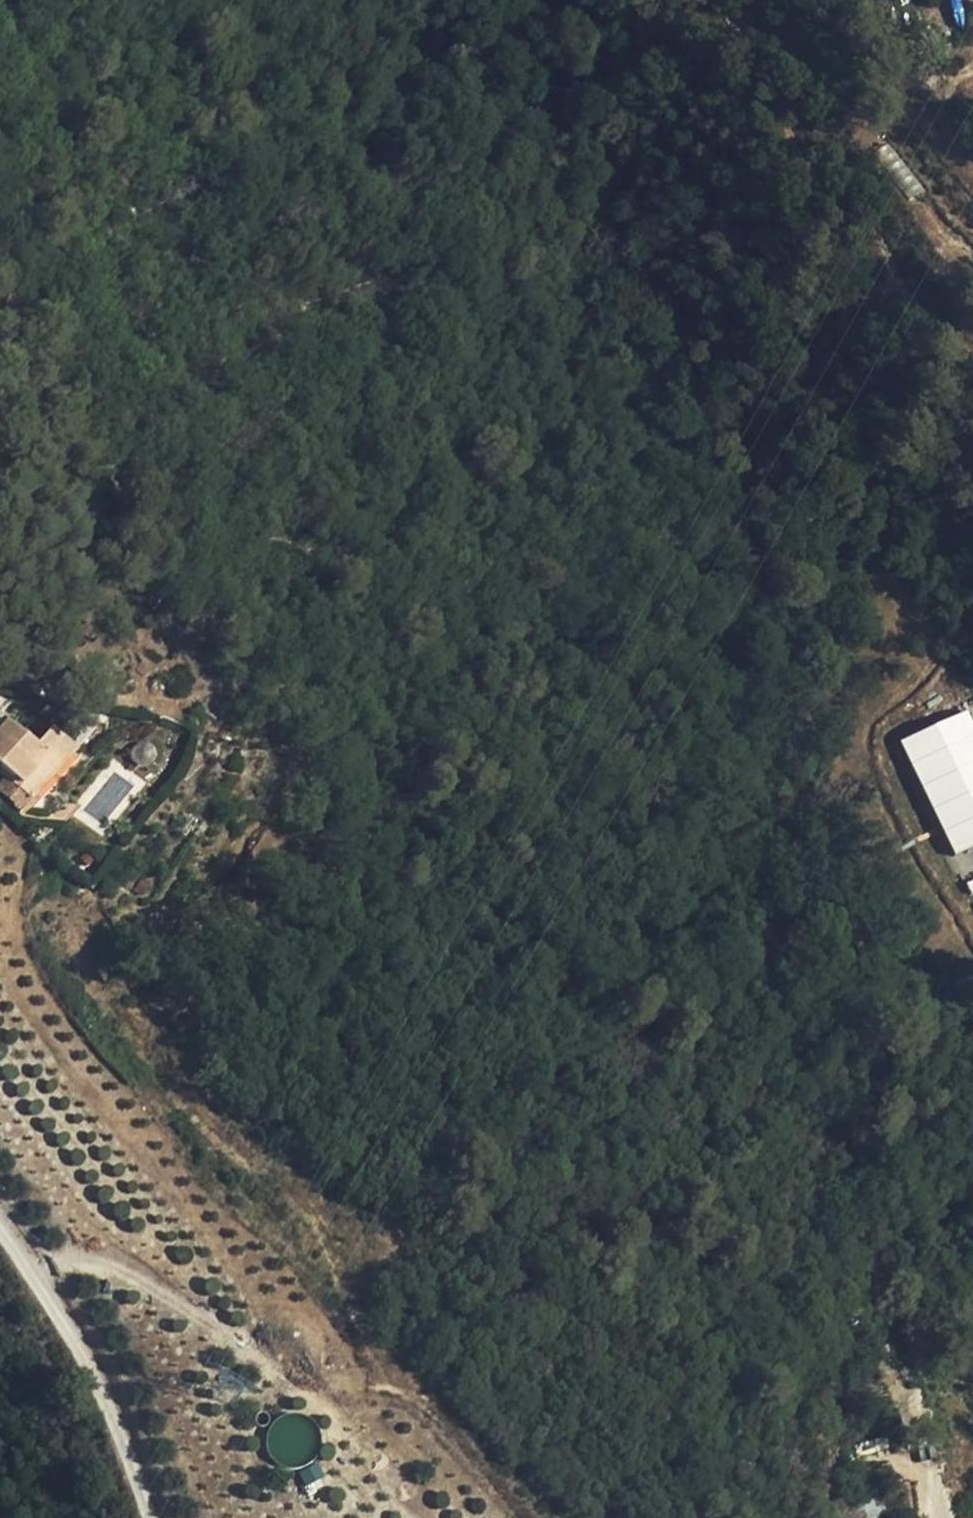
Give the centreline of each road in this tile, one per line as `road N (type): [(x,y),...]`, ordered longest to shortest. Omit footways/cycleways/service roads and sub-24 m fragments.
road 1 (track): [(151,1517),(75,1333),(0,1218)]

